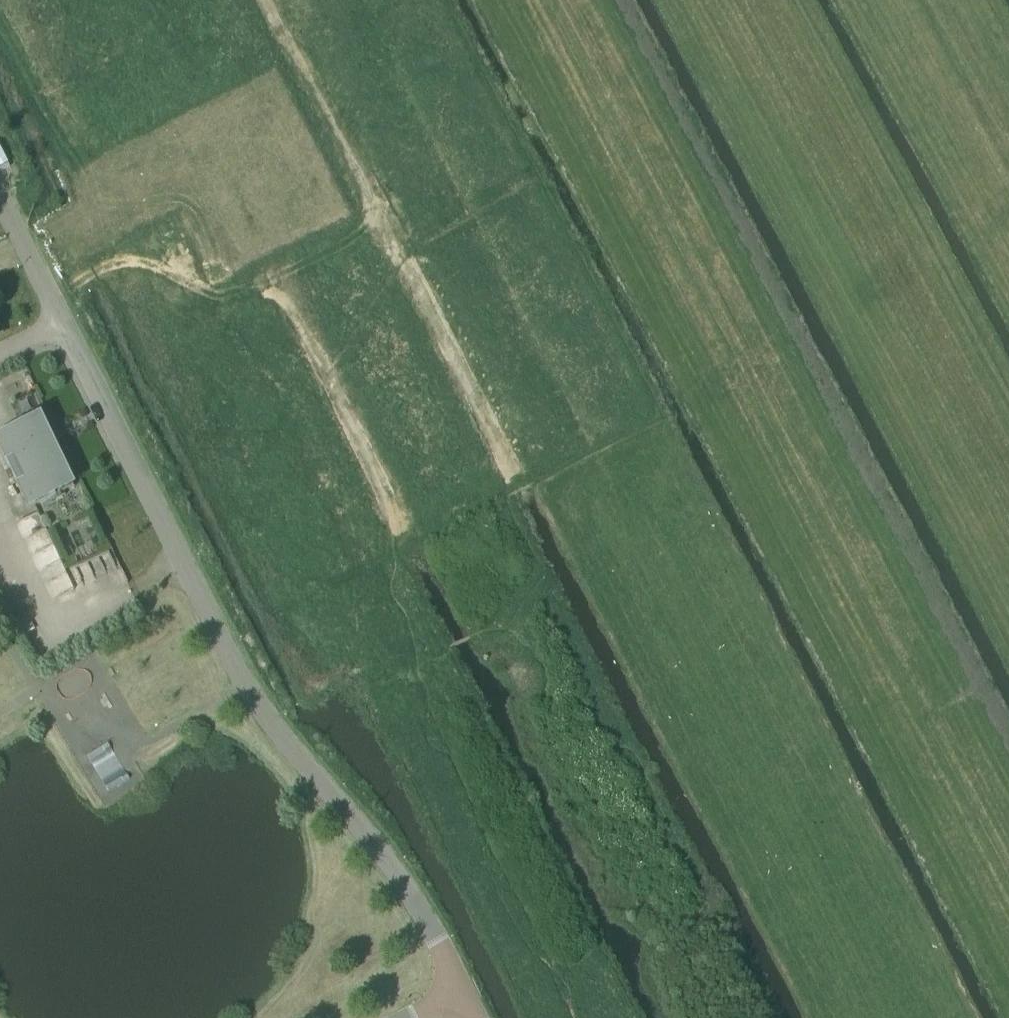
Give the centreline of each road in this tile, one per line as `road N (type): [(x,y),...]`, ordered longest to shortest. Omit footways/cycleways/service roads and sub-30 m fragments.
road 1 (residential): [(460,995),(382,853),(267,720),(63,324)]
road 2 (track): [(677,0),(1008,620)]
road 3 (unclassified): [(63,324),(0,201)]

